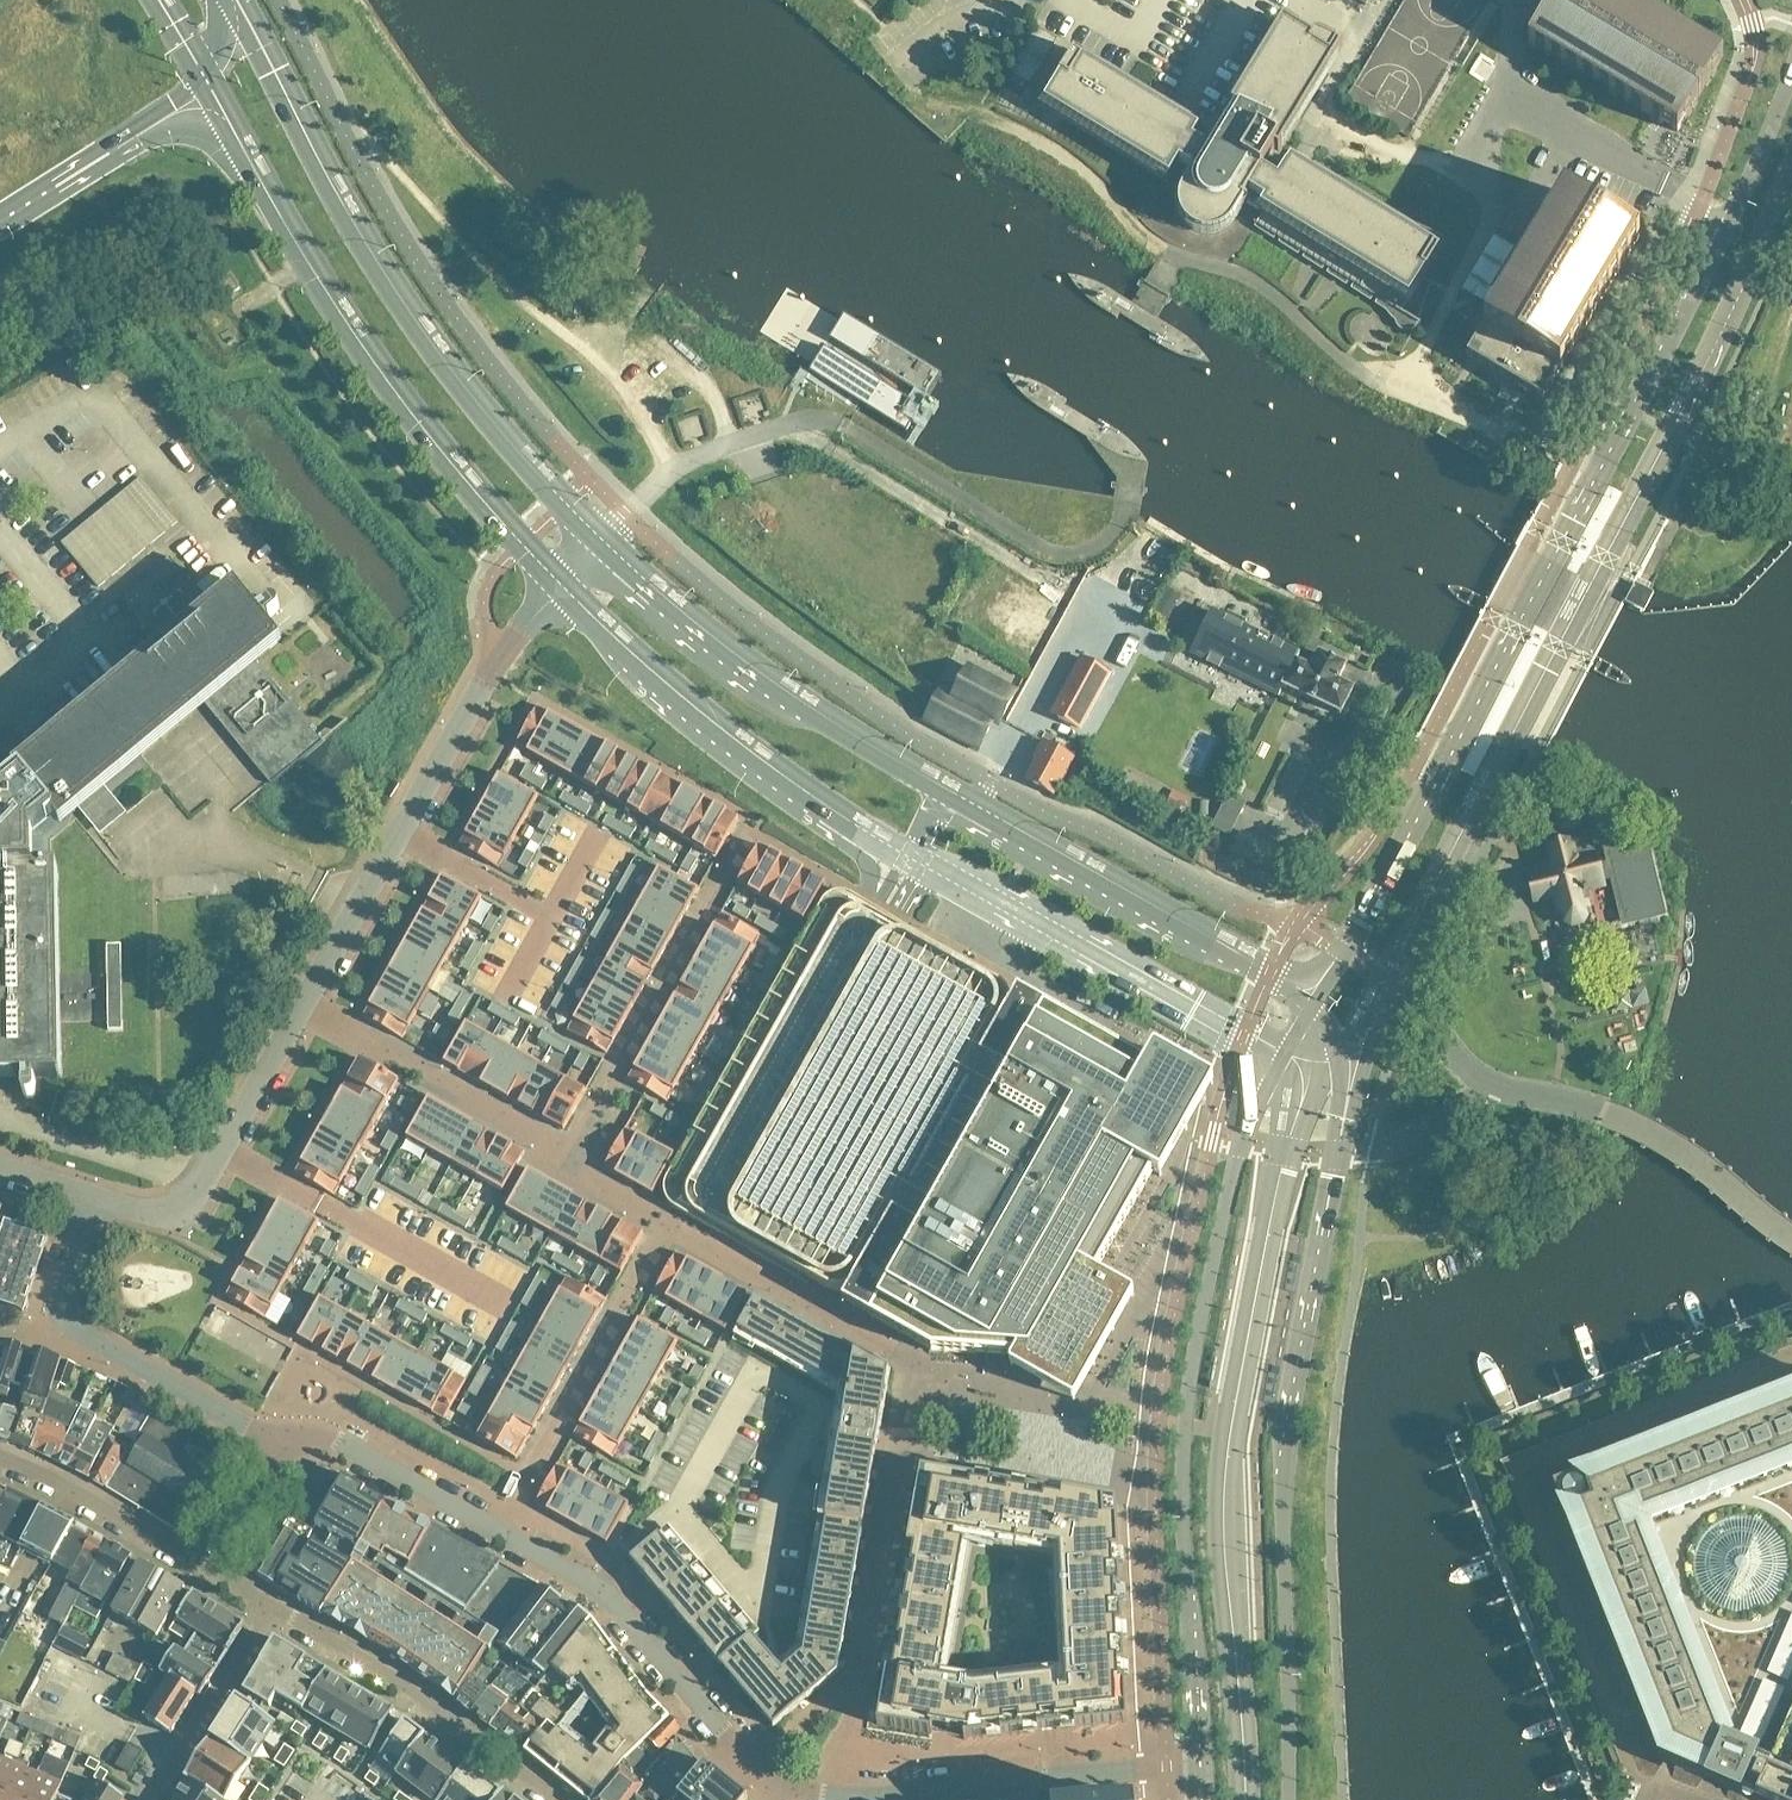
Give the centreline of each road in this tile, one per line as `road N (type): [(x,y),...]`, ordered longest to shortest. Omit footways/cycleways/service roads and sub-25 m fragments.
road 1 (secondary): [(1791,69),(1724,233),(1313,1003)]
road 2 (residential): [(1201,1765),(879,1796),(794,1791),(746,1757),(590,1582),(337,1441),(294,1434)]
road 3 (secondary): [(1356,1058),(1508,742),(1672,430),(1791,160)]
road 4 (residential): [(91,1193),(181,1213),(488,672),(563,585)]
road 5 (secondary): [(1289,1799),(1287,1441),(1352,1072)]
road 6 (secondary): [(1280,1061),(1238,1155),(1186,1417),(1183,1499),(1201,1765)]
road 7 (secondary): [(603,541),(417,321),(237,0)]
road 8 (secondary): [(203,75),(387,379),(468,484),(563,585)]
road 9 (secondary): [(563,585),(712,720),(914,856)]
road 10 (secondary): [(950,791),(734,651),(603,541)]
road 11 (secondary): [(1313,1003),(950,791)]
road 12 (secondary): [(914,856),(1280,1061)]
road 13 (residential): [(294,1434),(250,1429),(70,1325),(60,1292),(91,1193)]
road 14 (residential): [(272,1606),(418,1693),(557,1799)]
road 15 (motorway): [(0,208),(203,75)]
road 16 (residential): [(213,1570),(0,1457)]
road 17 (residential): [(148,1799),(272,1606)]
road 18 (residential): [(213,1570),(294,1434)]

